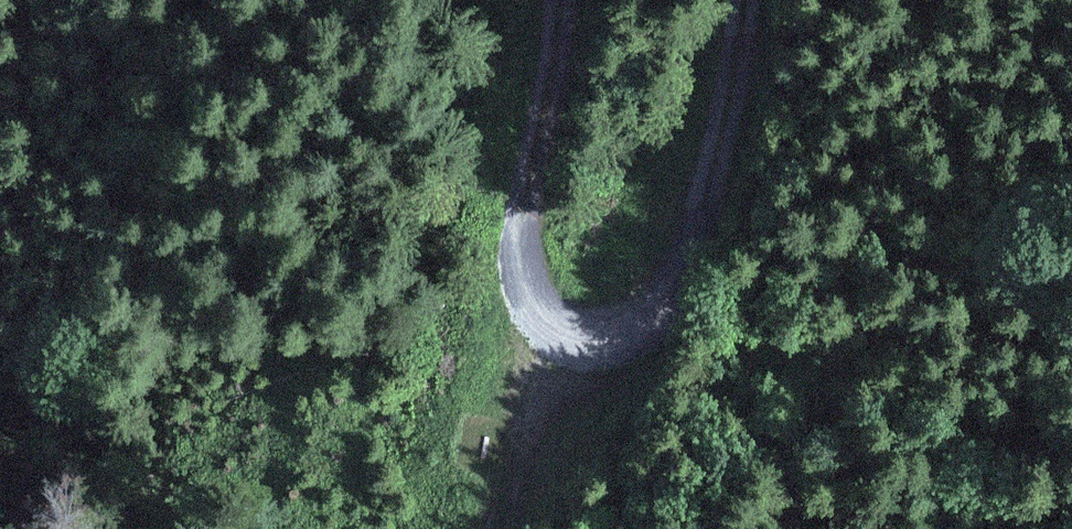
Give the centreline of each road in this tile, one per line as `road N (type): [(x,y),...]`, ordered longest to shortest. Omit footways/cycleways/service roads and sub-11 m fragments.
road 1 (track): [(571,327),(632,330),(681,304),(722,223),(760,0)]
road 2 (track): [(583,0),(544,288),(571,327)]
road 3 (track): [(571,327),(522,528)]

